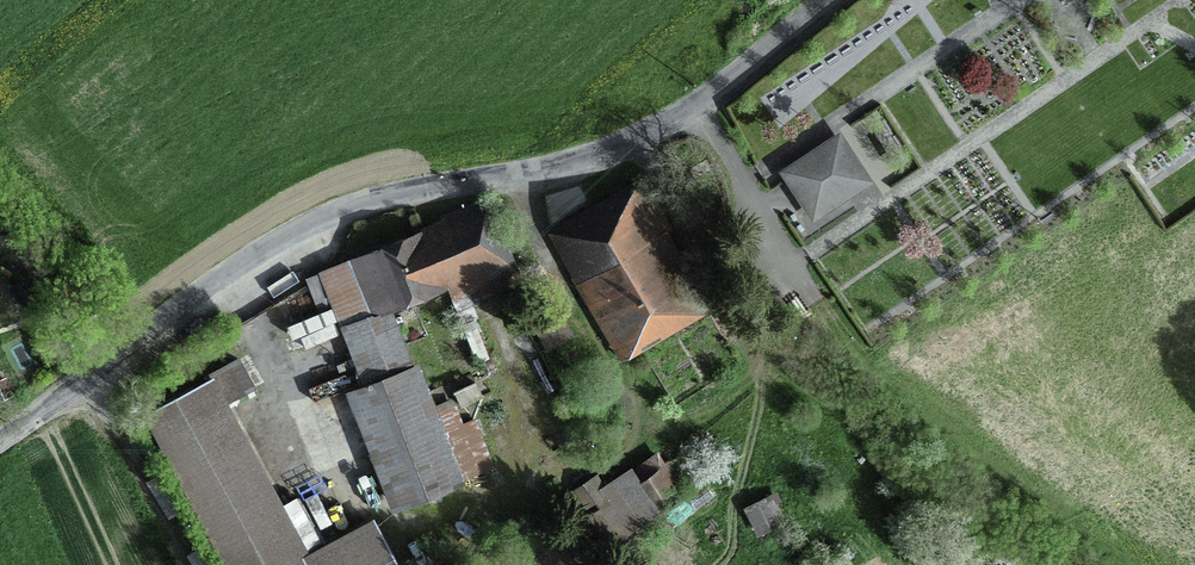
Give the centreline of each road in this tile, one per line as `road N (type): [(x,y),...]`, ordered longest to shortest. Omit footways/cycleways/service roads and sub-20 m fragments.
road 1 (unclassified): [(687,120),(586,167),(365,208),(229,277),(0,456)]
road 2 (unclassified): [(687,120),(792,293)]
road 3 (unclassified): [(829,0),(687,120)]

